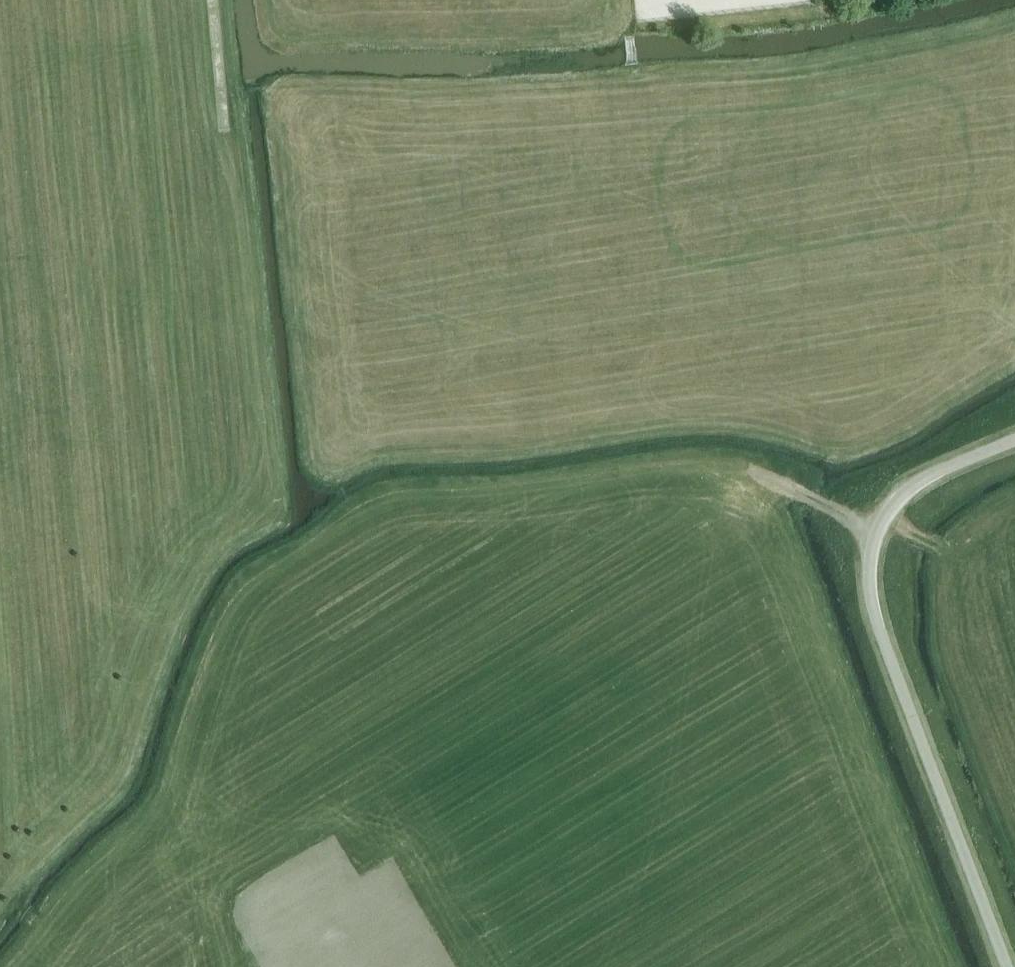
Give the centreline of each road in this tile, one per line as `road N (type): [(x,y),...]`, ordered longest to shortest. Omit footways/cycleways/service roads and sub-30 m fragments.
road 1 (unclassified): [(1006,966),(885,644),(869,566),(876,530),(915,482),(1014,441)]
road 2 (track): [(215,0),(228,125)]

